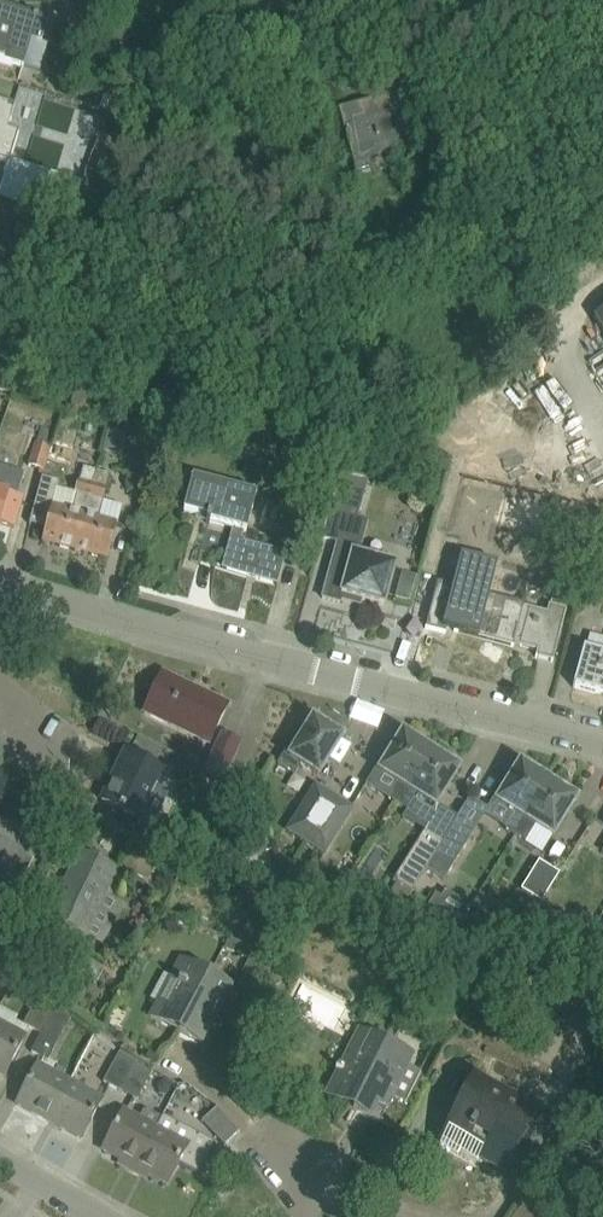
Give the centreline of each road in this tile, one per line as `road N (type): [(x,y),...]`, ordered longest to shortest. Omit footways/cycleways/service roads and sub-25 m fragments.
road 1 (unclassified): [(602,743),(1,584)]
road 2 (residential): [(104,1216),(0,1151)]

